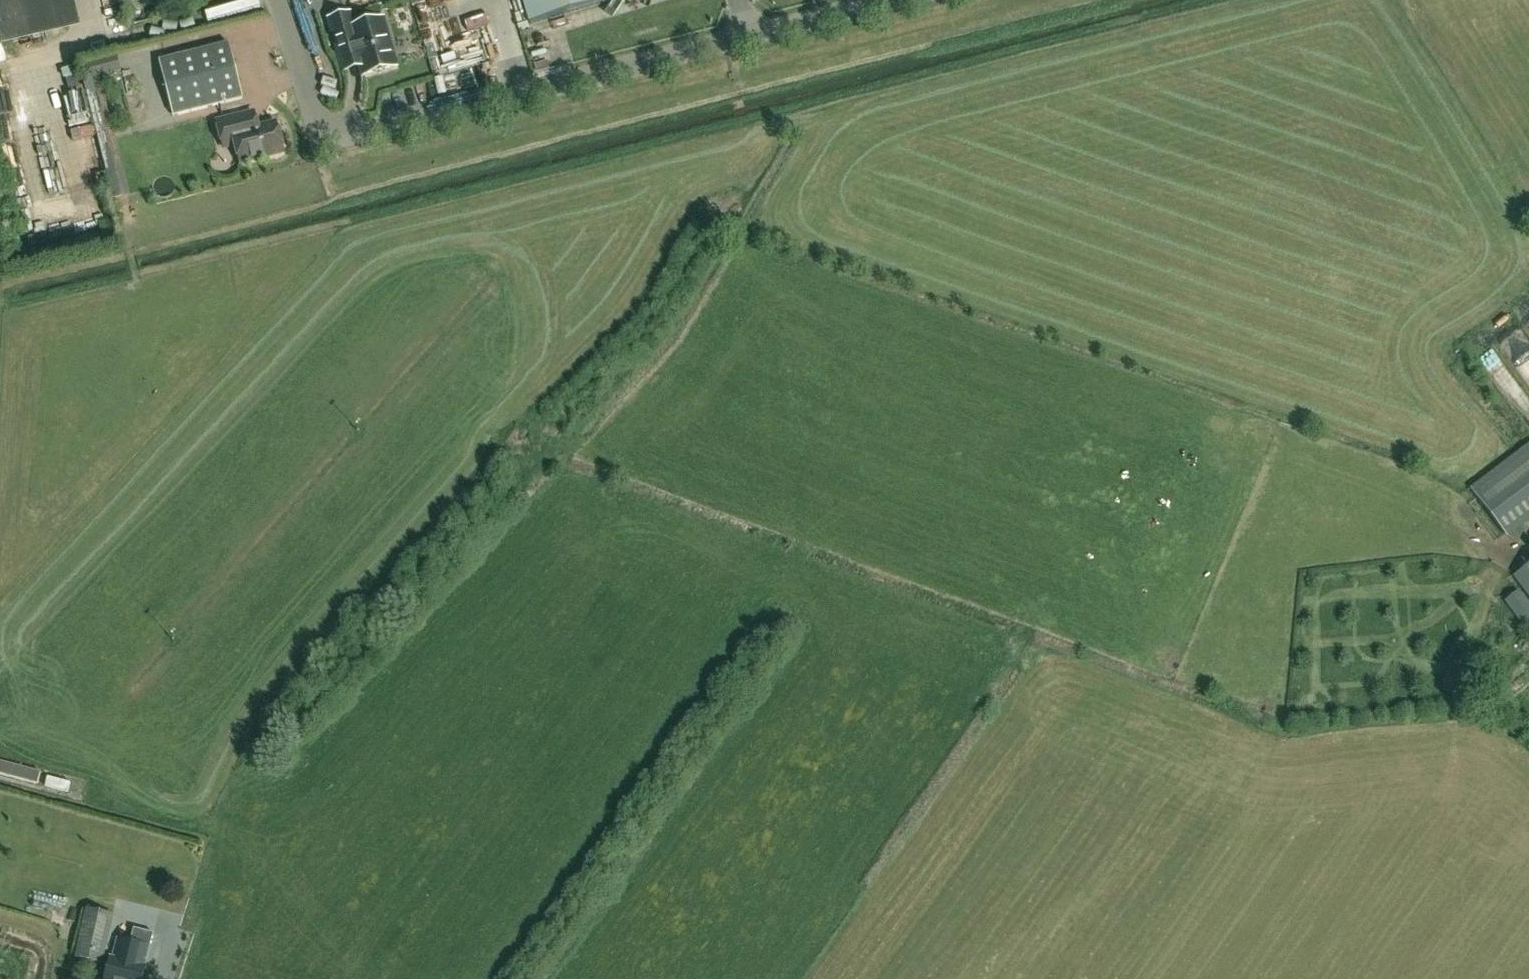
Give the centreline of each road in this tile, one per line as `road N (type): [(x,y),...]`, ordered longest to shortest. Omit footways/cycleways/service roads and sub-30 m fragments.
road 1 (unclassified): [(279,0),(314,112),(350,134),(890,0)]

